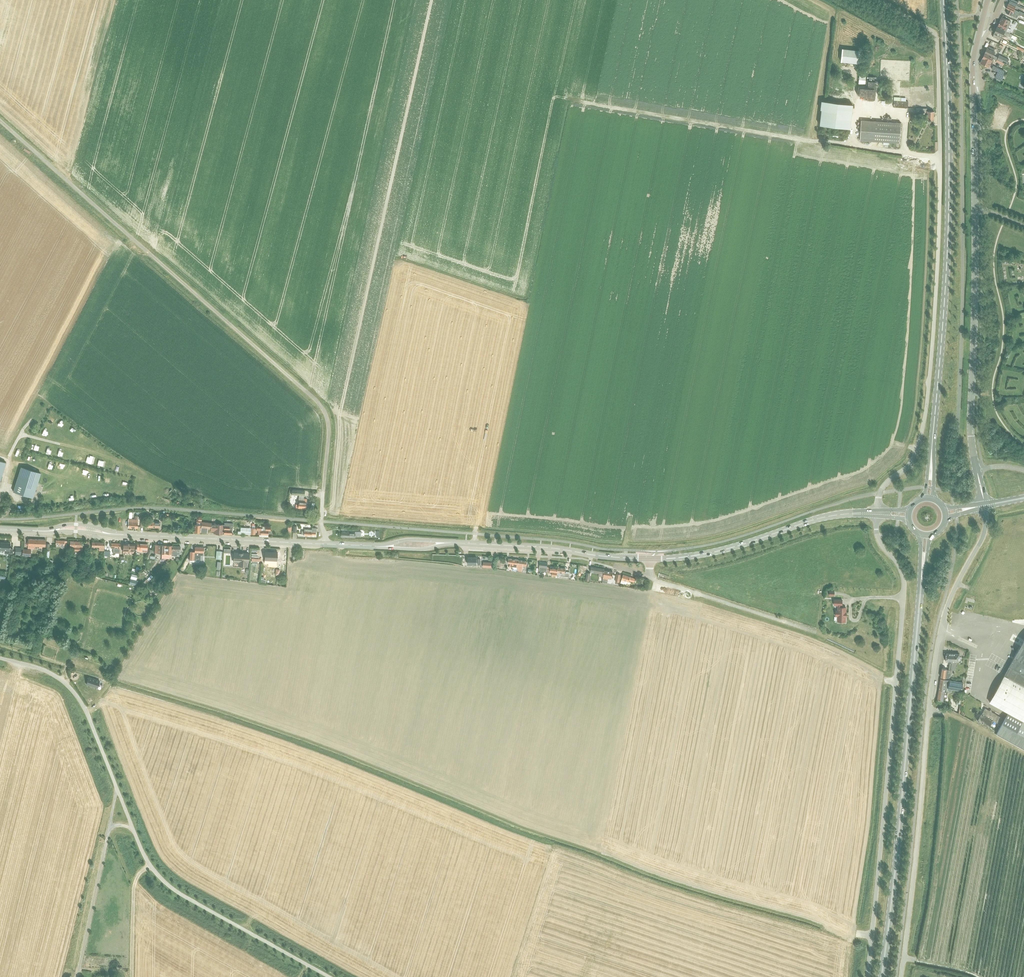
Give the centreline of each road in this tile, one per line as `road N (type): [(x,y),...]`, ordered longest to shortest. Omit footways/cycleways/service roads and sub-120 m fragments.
road 1 (unclassified): [(877,513),(880,493),(911,463),(924,422),(940,203),(936,39),(877,0)]
road 2 (track): [(323,492),(328,422),(318,402),(0,121)]
road 3 (unclassified): [(329,976),(163,880),(142,850),(75,693),(52,674),(0,658)]
road 4 (unclassified): [(901,976),(937,647),(952,594),(983,537),(984,505)]
road 5 (unclassified): [(867,976),(904,582),(878,537),(877,513)]
road 6 (secondary): [(944,0),(949,244),(931,470)]
road 7 (secondary): [(881,976),(922,571)]
road 8 (unclassified): [(984,505),(971,436),(974,110)]
road 9 (secondary): [(650,559),(714,553),(832,516),(877,513)]
road 10 (secondary): [(113,534),(325,544)]
road 11 (secondary): [(450,543),(650,559)]

